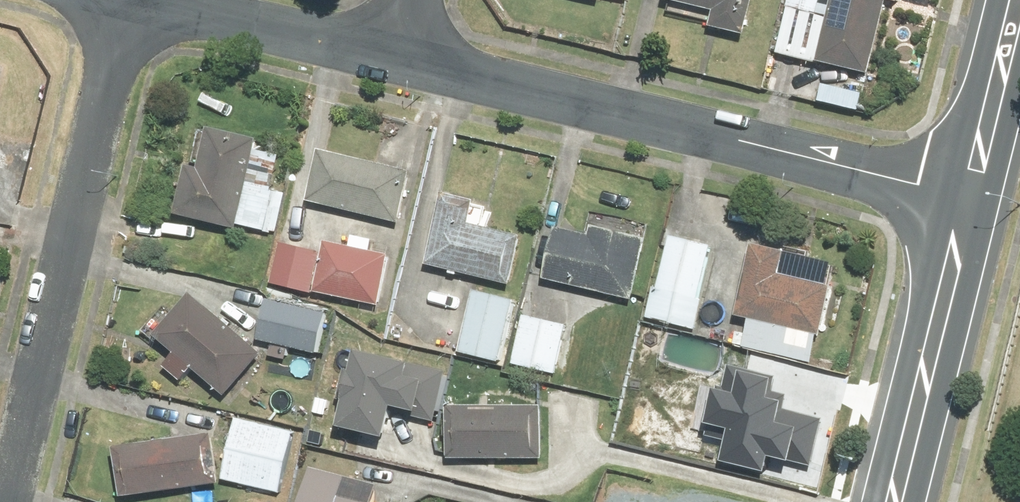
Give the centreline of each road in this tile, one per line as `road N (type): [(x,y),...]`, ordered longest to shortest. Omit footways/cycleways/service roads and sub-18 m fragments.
road 1 (residential): [(981,202),(398,61)]
road 2 (residential): [(7,501),(125,0)]
road 3 (secondary): [(909,501),(981,202)]
road 4 (residential): [(398,61),(147,0)]
road 5 (secondary): [(981,202),(1019,29)]

